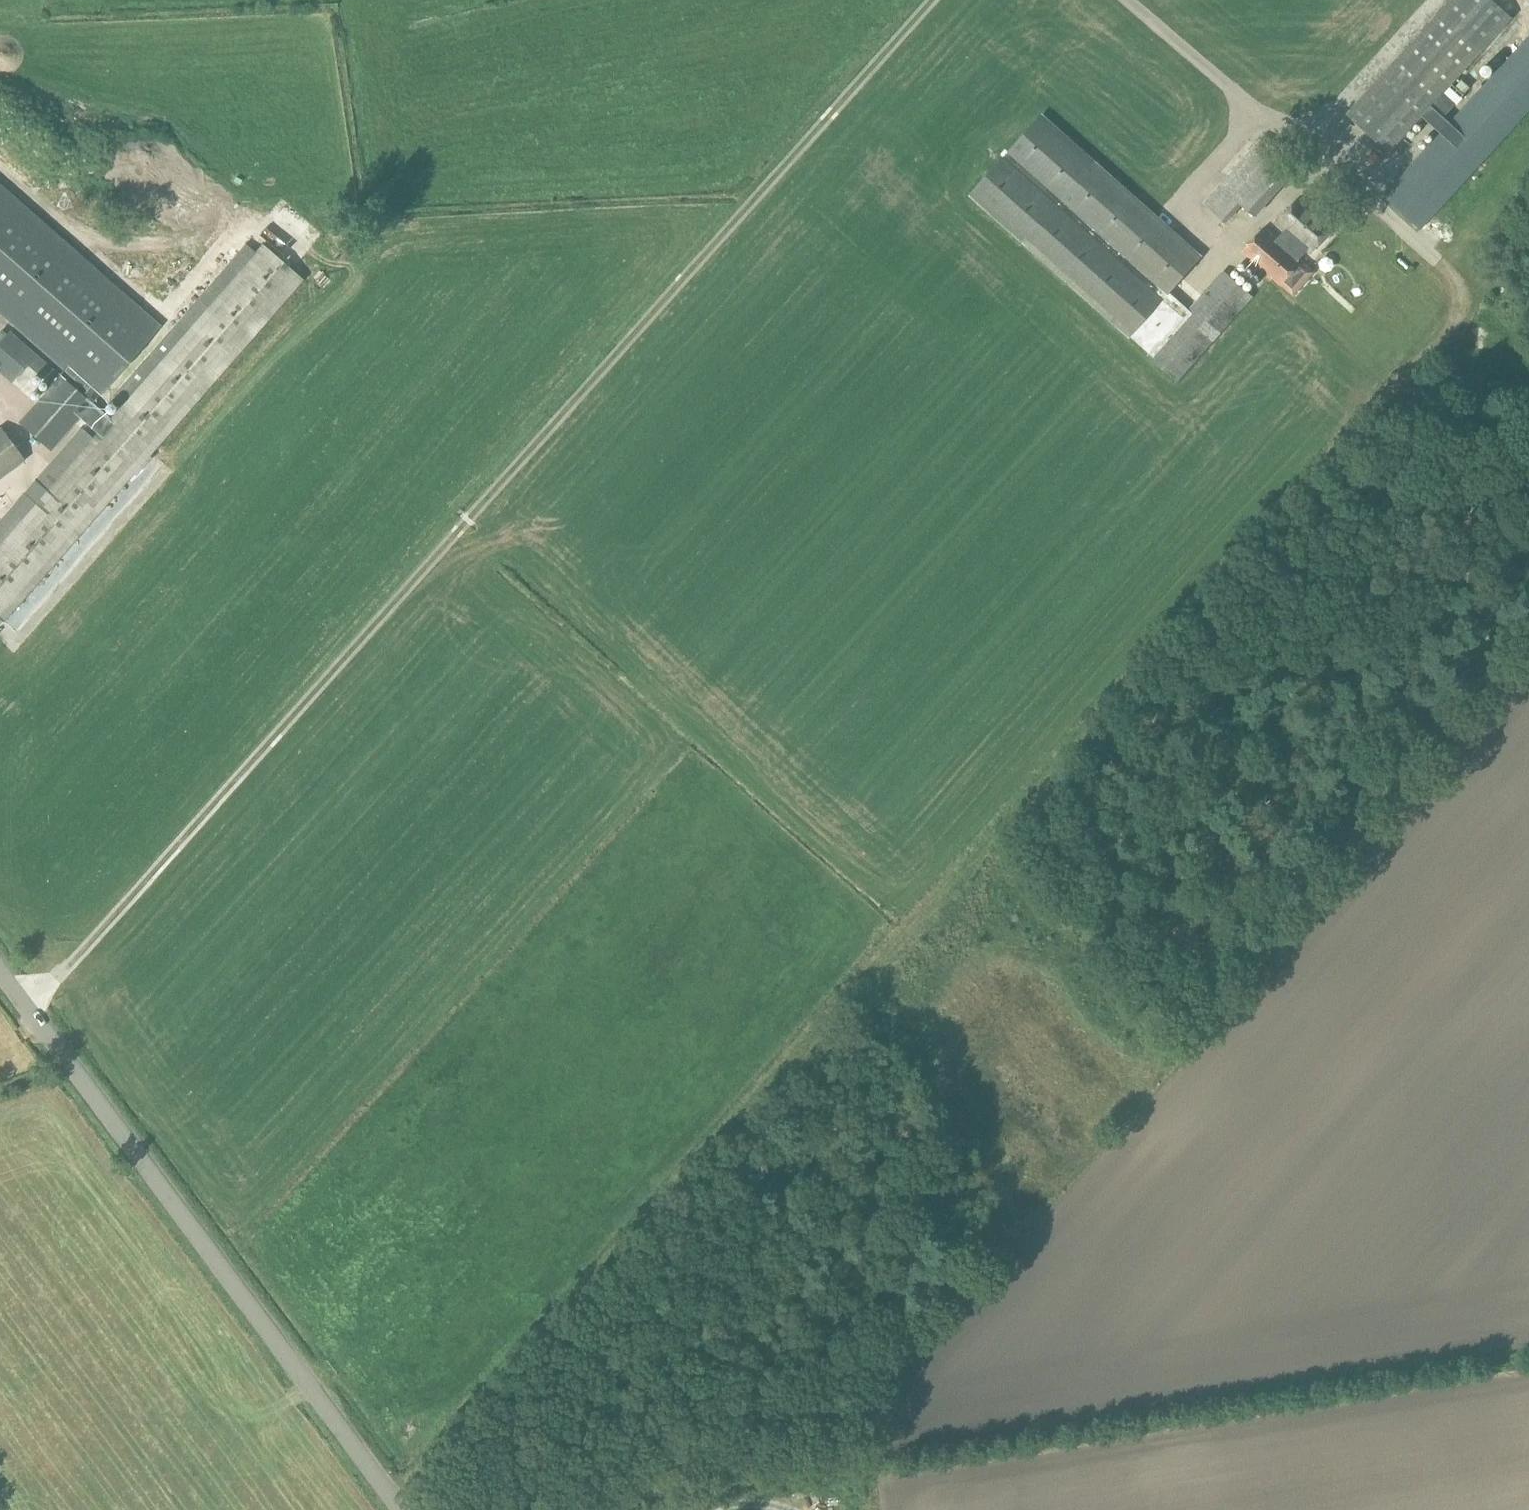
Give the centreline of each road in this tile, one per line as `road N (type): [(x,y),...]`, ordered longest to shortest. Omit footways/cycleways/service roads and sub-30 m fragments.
road 1 (unclassified): [(406,1509),(0,968)]

